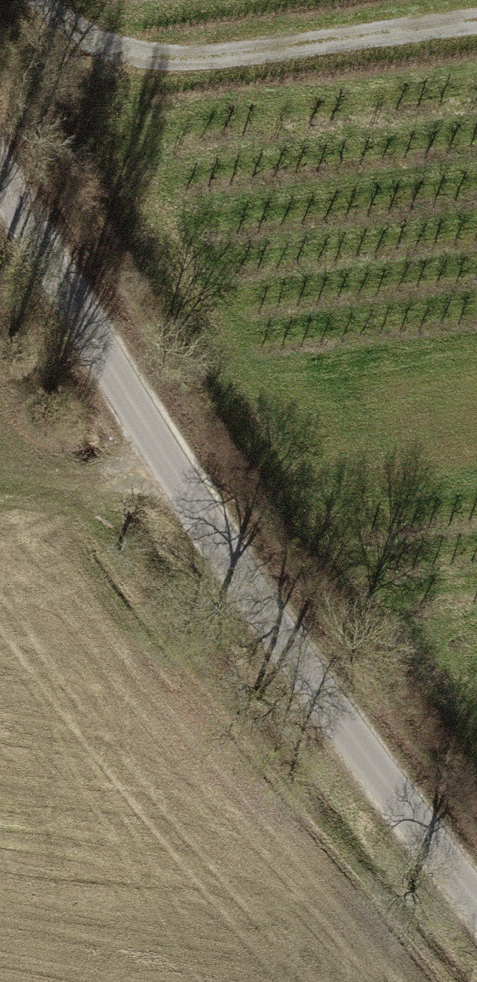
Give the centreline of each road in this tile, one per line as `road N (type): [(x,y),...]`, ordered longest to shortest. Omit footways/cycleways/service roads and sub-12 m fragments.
road 1 (residential): [(0,167),(334,709)]
road 2 (track): [(26,0),(45,29),(81,53),(128,64),(476,15)]
road 3 (unclassified): [(334,709),(476,904)]

